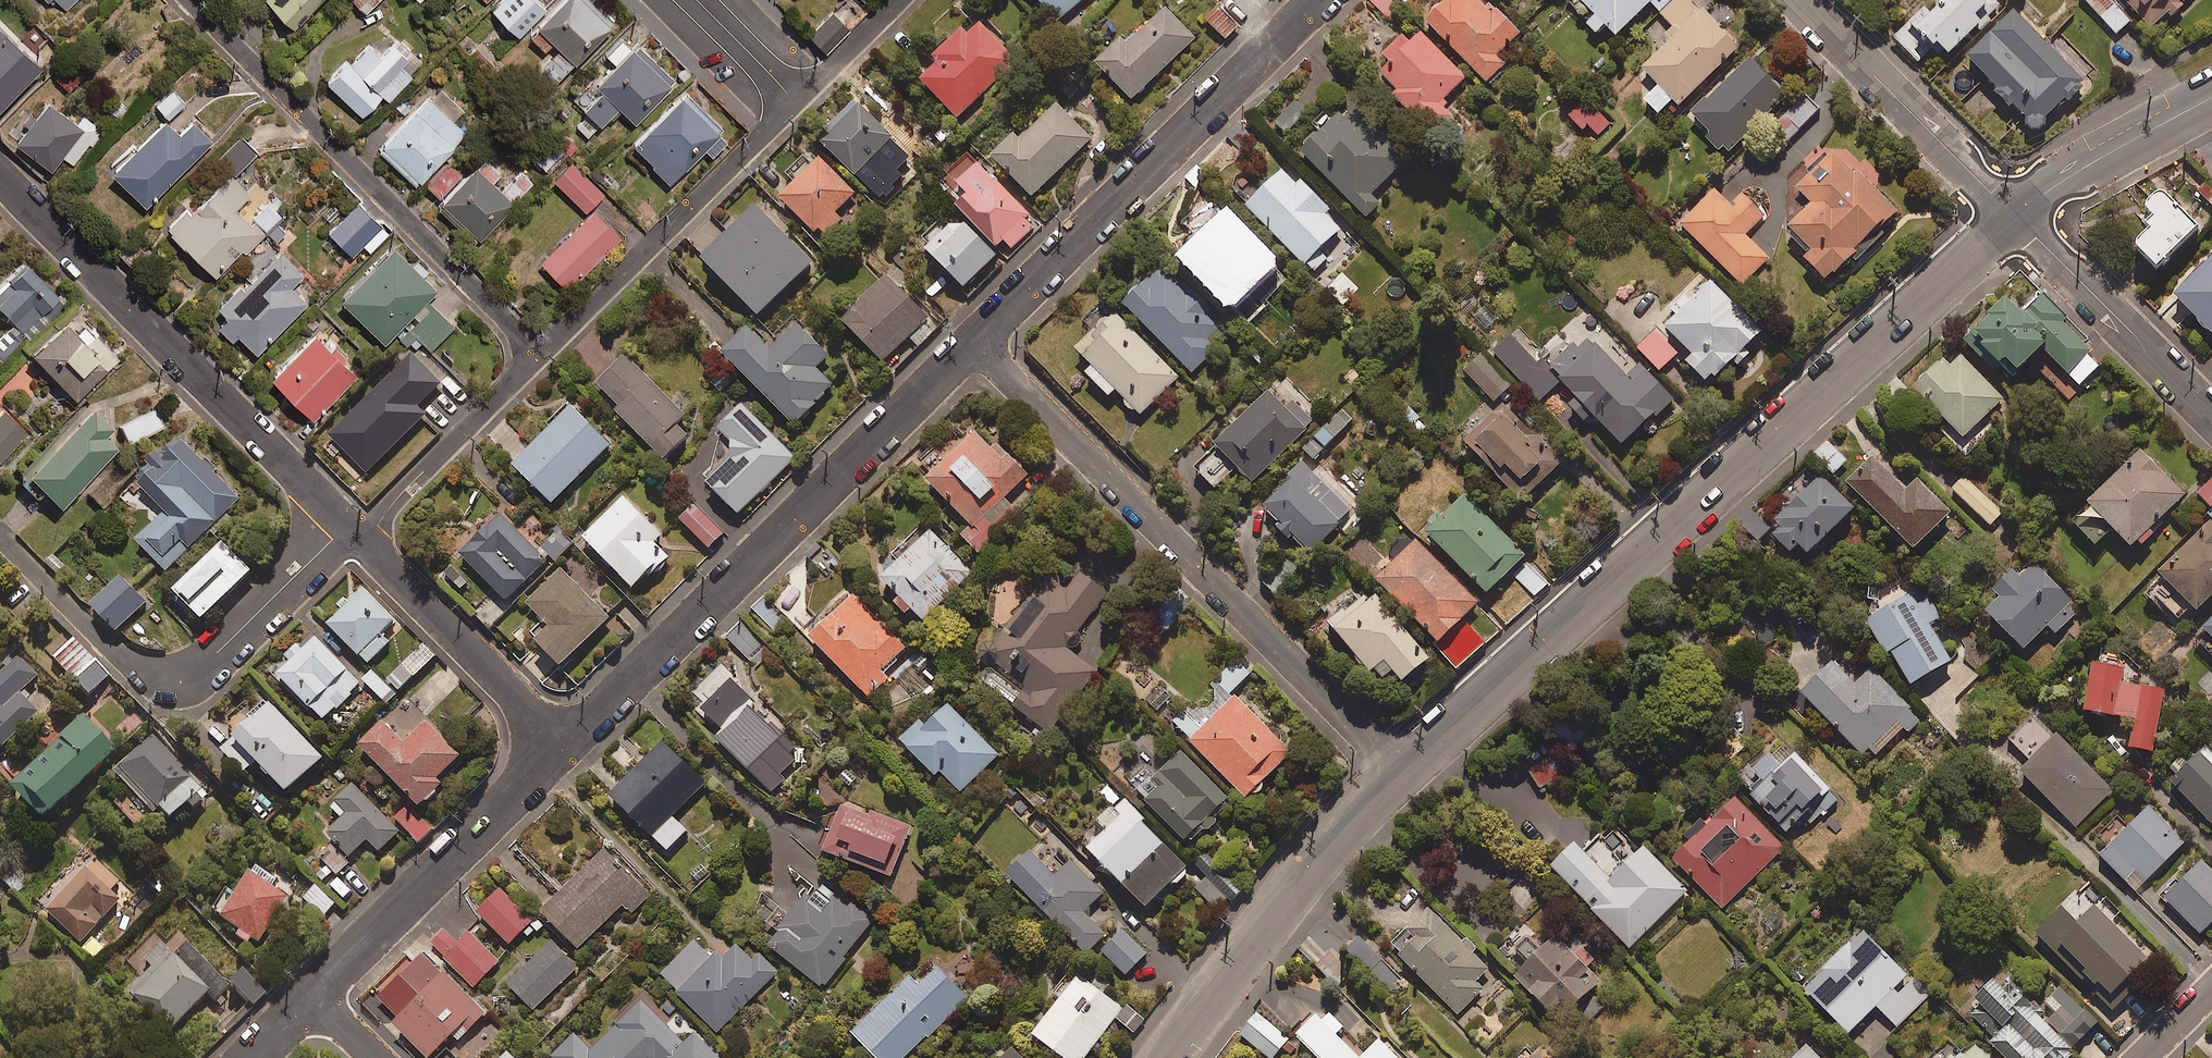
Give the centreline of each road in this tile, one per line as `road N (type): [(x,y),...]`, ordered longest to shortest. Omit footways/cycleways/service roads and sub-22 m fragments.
road 1 (tertiary): [(2014,212),(1400,767)]
road 2 (residential): [(972,344),(1400,767)]
road 3 (residential): [(972,344),(565,746)]
road 4 (residential): [(544,352),(189,0)]
road 5 (residential): [(344,526),(0,178)]
road 6 (residential): [(1316,0),(972,344)]
road 7 (residential): [(0,535),(133,670),(175,682),(196,674),(344,526)]
road 8 (tertiary): [(1400,767),(1163,1057)]
road 9 (residential): [(565,746),(312,996)]
road 10 (residential): [(544,352),(794,101)]
road 11 (tertiary): [(1805,0),(2014,212)]
road 12 (residential): [(2014,212),(2211,417)]
road 13 (residential): [(565,746),(366,547)]
road 14 (residential): [(366,547),(402,492),(544,352)]
road 15 (tertiary): [(2211,99),(2014,212)]
road 16 (residential): [(794,101),(896,0)]
road 17 (residential): [(794,101),(694,0)]

